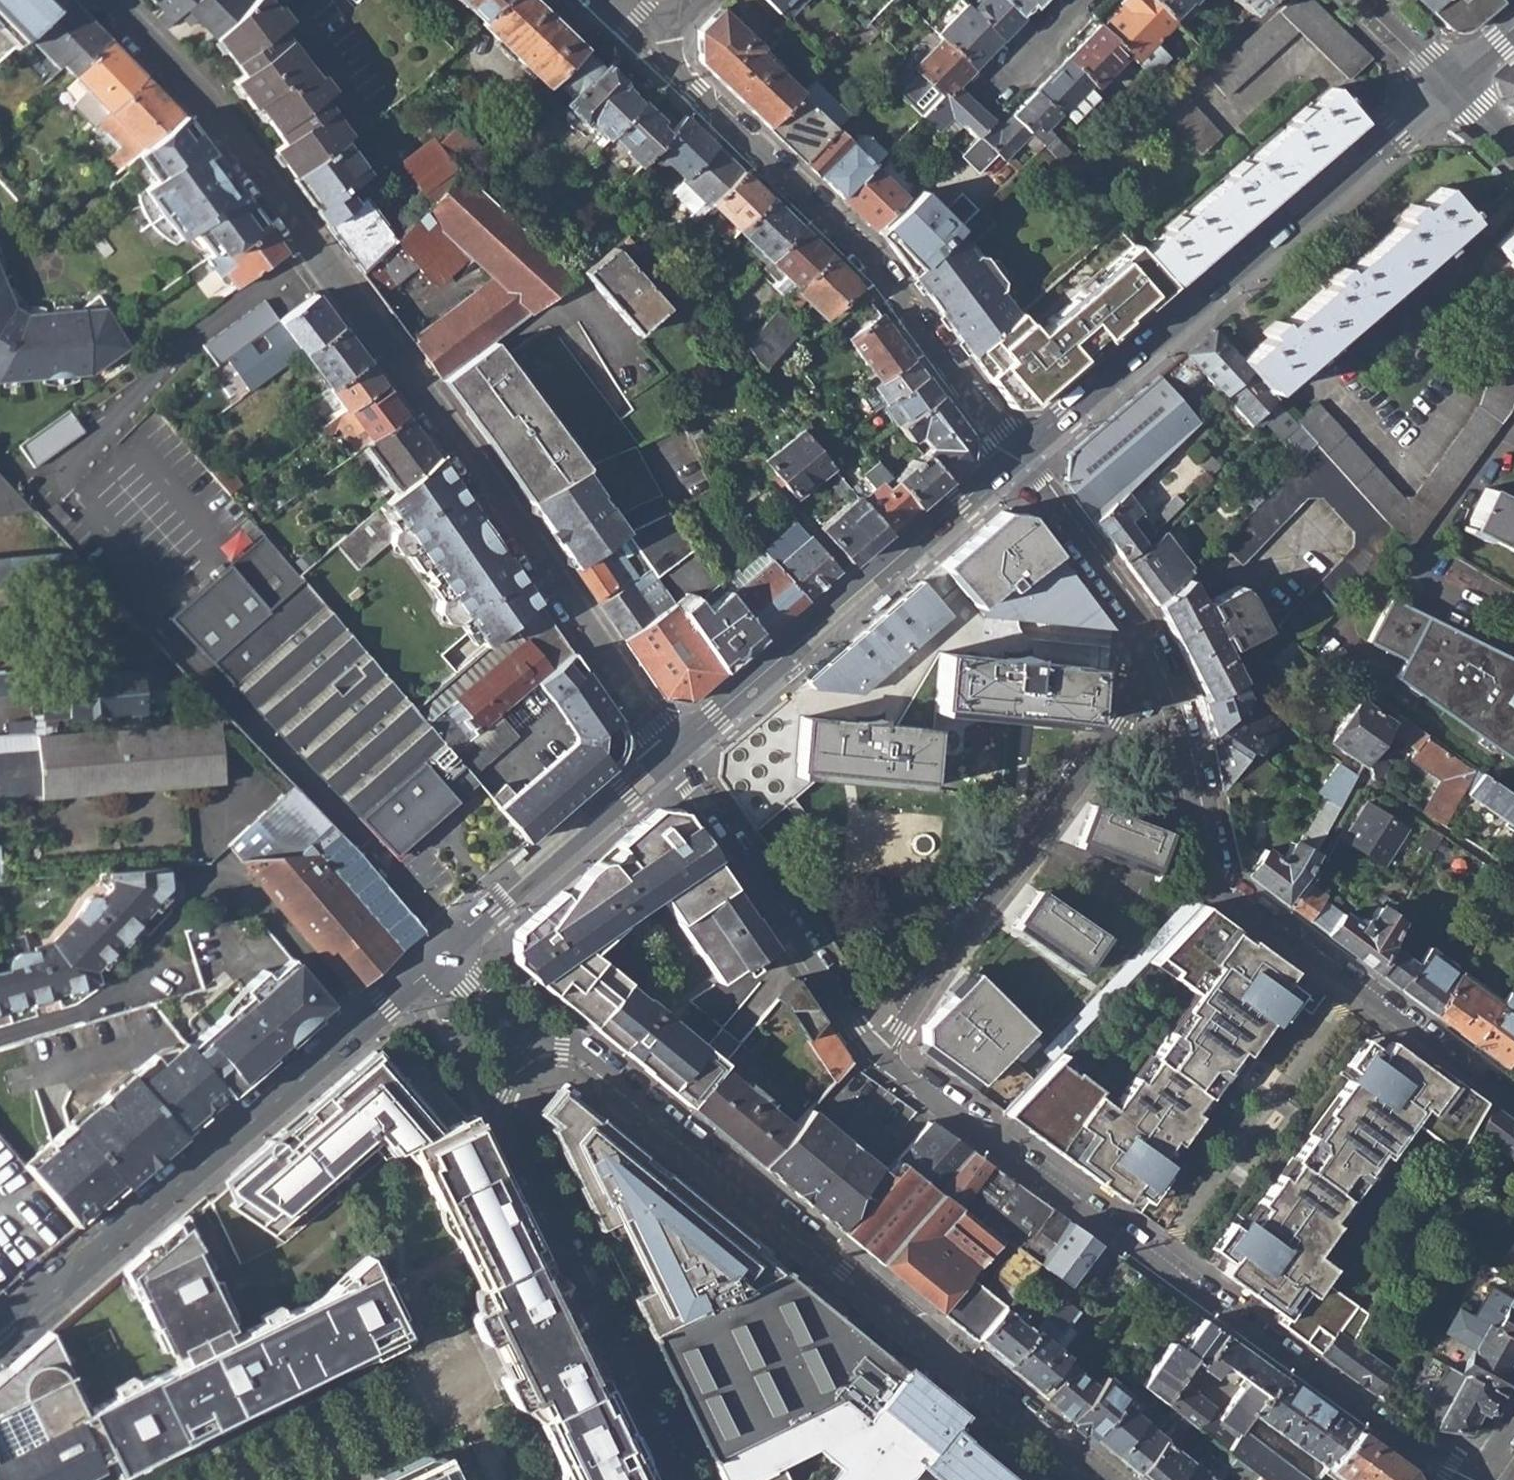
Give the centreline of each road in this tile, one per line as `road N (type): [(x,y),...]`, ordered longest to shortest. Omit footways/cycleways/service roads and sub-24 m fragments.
road 1 (residential): [(109,0),(206,98),(419,387),(672,752)]
road 2 (residential): [(1109,1479),(578,1045),(539,1038),(499,1017)]
road 3 (residential): [(1470,1479),(877,1053)]
road 4 (residential): [(1157,660),(1184,730),(1220,880),(1513,1100)]
road 5 (tertiary): [(0,1327),(442,948)]
road 6 (tertiary): [(1449,84),(1017,457)]
road 7 (residential): [(1017,457),(860,248),(695,88),(652,31)]
road 8 (residential): [(499,1017),(507,1056),(504,1125),(679,1479)]
road 9 (residential): [(1157,660),(877,1053)]
road 10 (tertiary): [(672,752),(1017,457)]
road 11 (residential): [(877,1053),(672,752)]
road 12 (tertiary): [(442,948),(672,752)]
road 13 (residential): [(1017,457),(1135,615),(1157,660)]
road 14 (residential): [(1449,84),(1362,0)]

